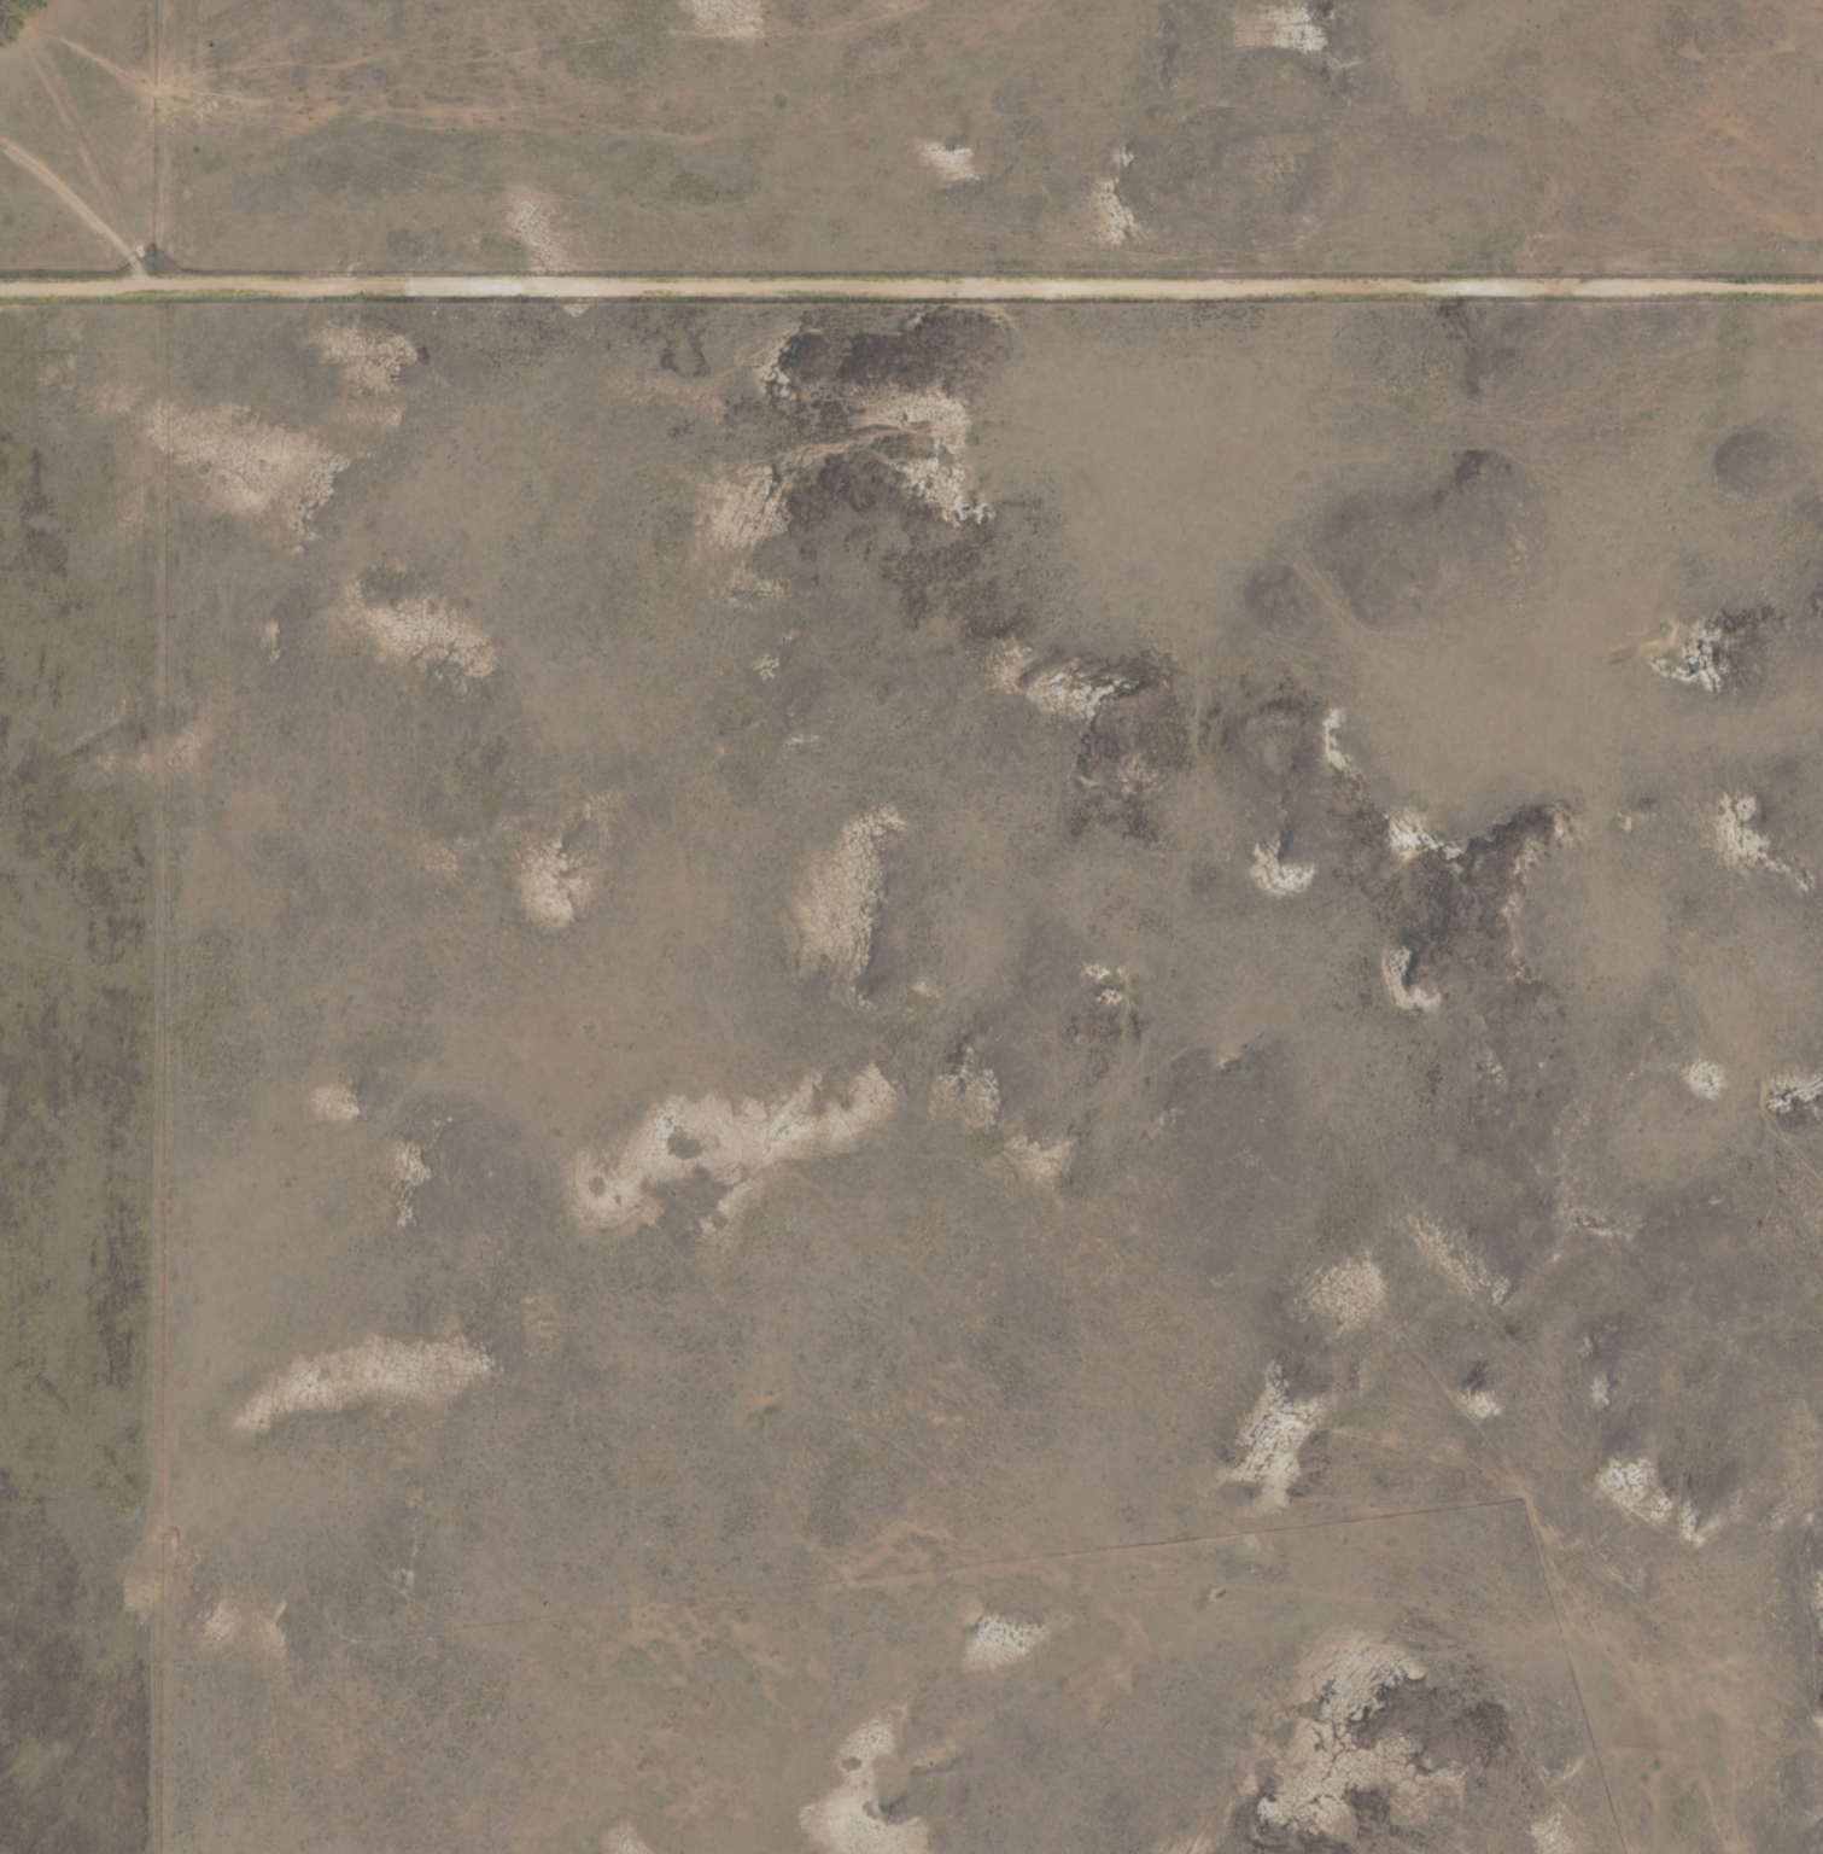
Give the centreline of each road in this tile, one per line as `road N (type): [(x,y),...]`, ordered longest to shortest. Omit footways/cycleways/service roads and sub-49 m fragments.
road 1 (residential): [(0,286),(1822,284)]
road 2 (residential): [(181,246),(55,109),(0,6)]
road 3 (residential): [(185,285),(181,246),(212,215),(215,0)]

